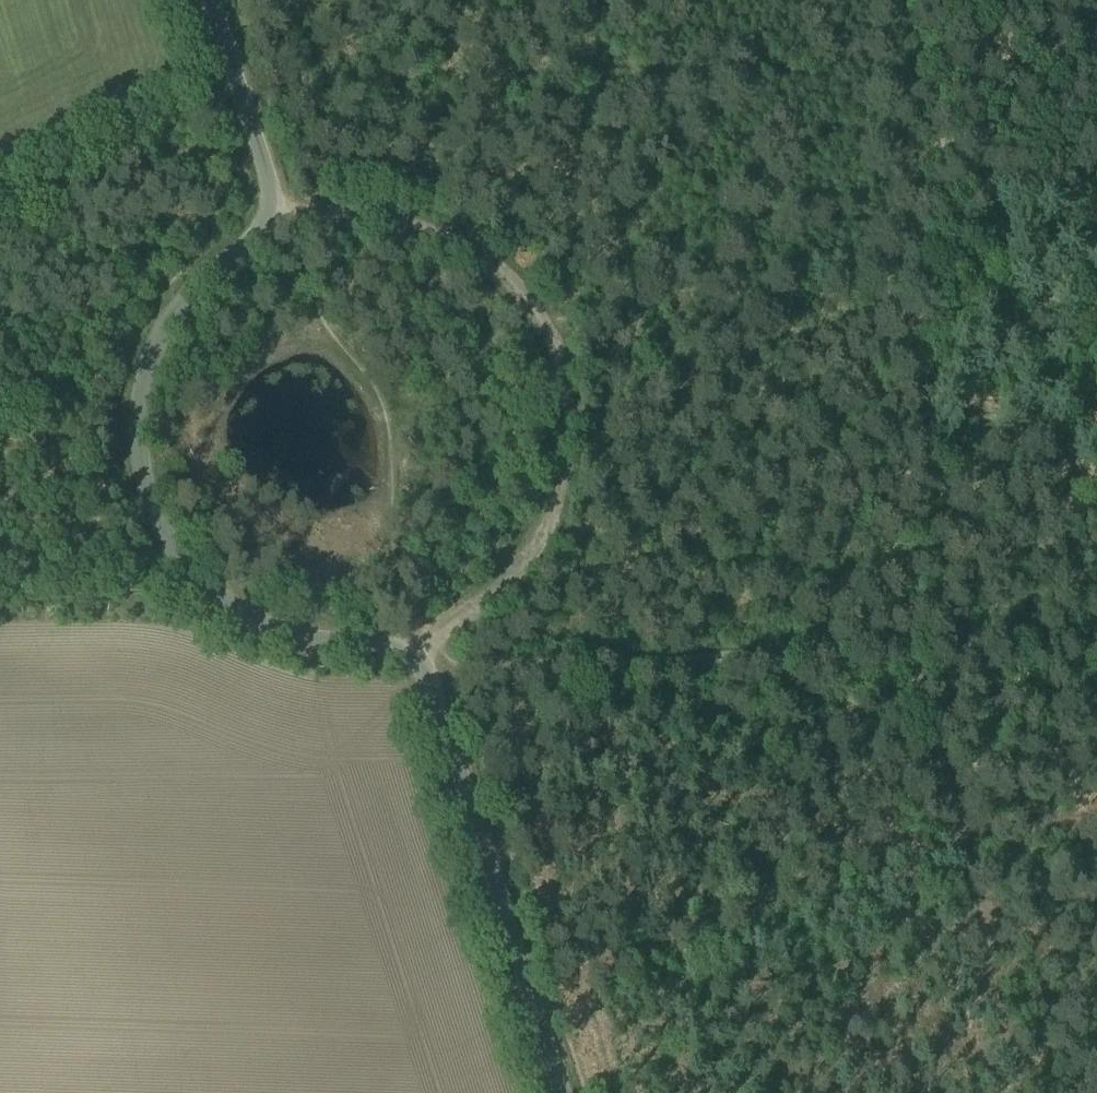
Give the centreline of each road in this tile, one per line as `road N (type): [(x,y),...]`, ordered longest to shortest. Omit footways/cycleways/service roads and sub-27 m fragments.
road 1 (unclassified): [(571,1092),(437,674),(411,650),(308,644),(252,624),(213,598),(159,540),(141,443),(151,352),(217,262),(269,221),(271,194),(209,0)]
road 2 (track): [(547,327),(565,372),(571,444),(546,522),(501,583),(423,656)]
road 3 (track): [(931,292),(929,447),(943,656)]
road 4 (track): [(816,658),(470,671)]
road 5 (track): [(909,0),(920,34),(931,292)]
road 6 (track): [(396,222),(474,256),(547,327)]
road 7 (track): [(1096,649),(943,656)]
road 8 (track): [(943,656),(816,658)]

